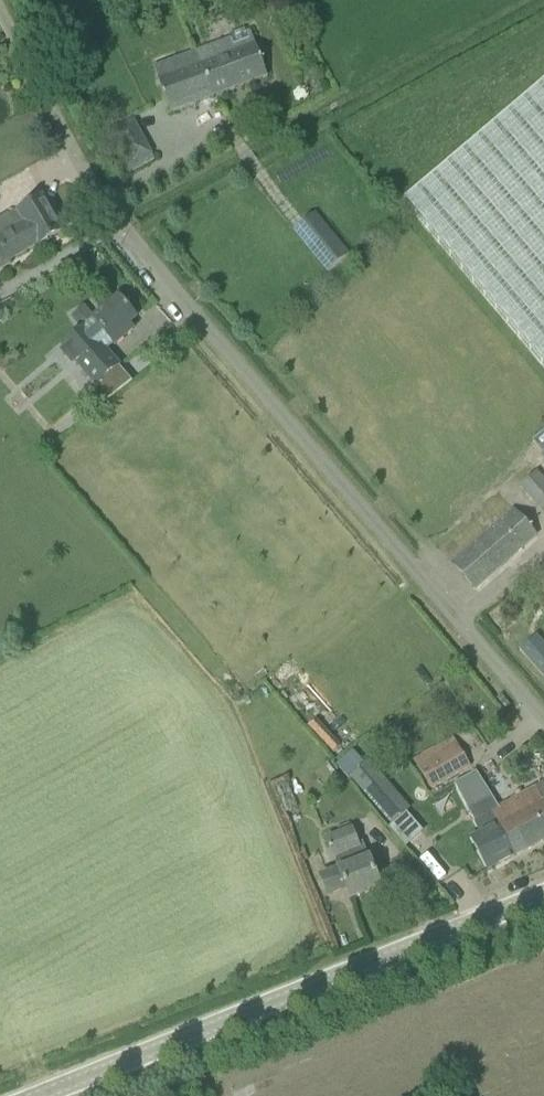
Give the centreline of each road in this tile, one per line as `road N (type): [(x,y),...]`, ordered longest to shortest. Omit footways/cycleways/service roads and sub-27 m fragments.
road 1 (unclassified): [(543,721),(201,325),(117,213)]
road 2 (tertiary): [(12,1095),(543,894)]
road 3 (unclassified): [(0,3),(117,213)]

